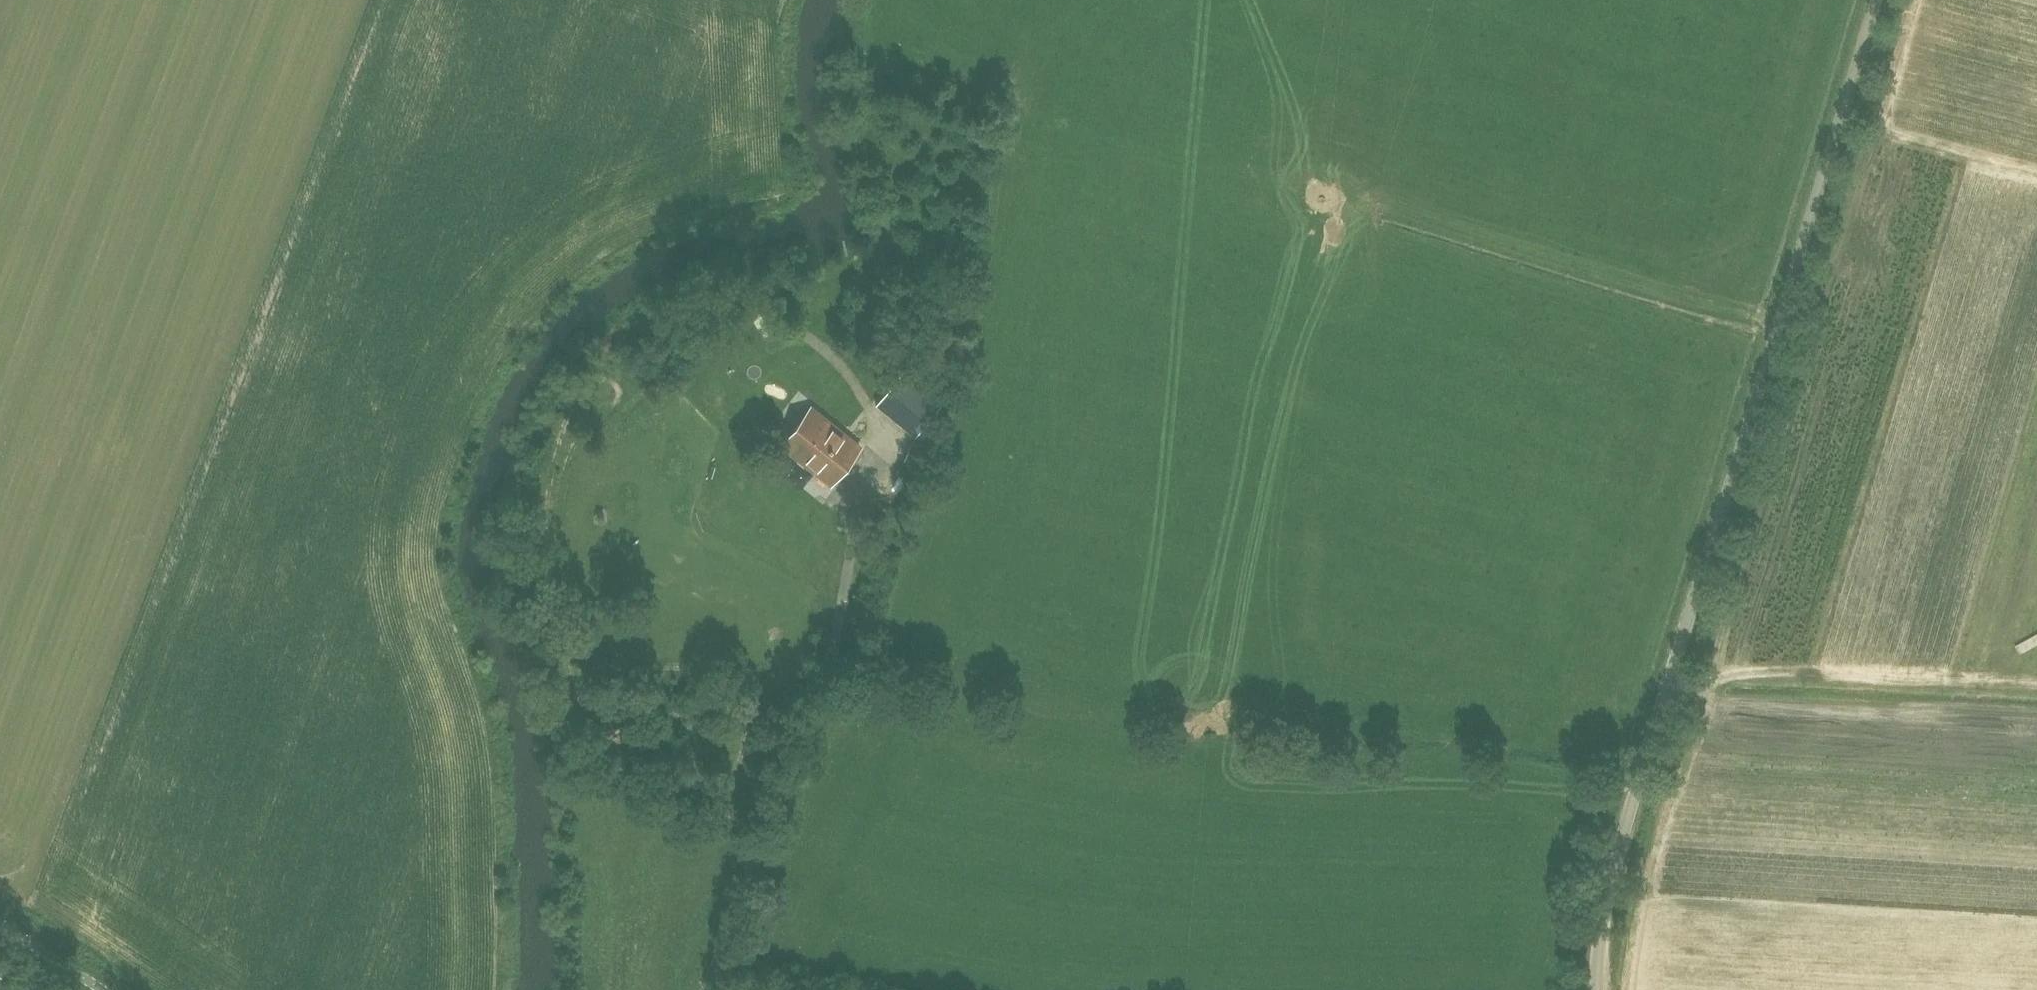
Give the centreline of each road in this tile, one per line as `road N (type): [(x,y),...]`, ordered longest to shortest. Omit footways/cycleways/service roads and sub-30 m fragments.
road 1 (unclassified): [(1597,989),(1602,930),(1882,0)]
road 2 (unclassified): [(699,989),(826,675)]

